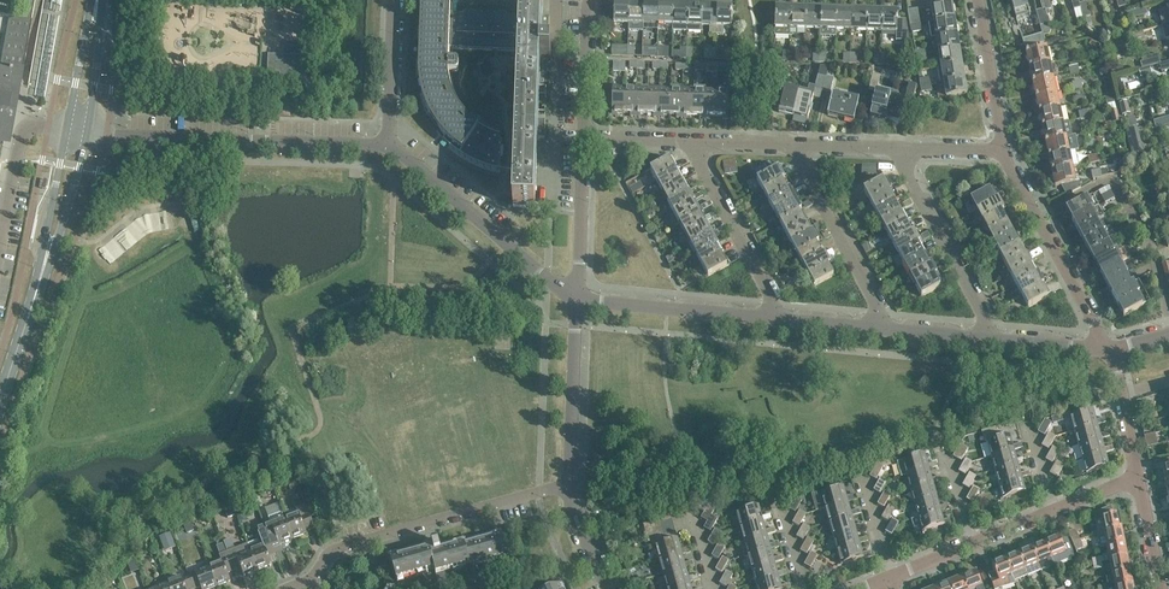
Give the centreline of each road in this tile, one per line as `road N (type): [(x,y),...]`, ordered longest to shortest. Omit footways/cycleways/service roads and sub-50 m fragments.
road 1 (residential): [(392,146),(86,133)]
road 2 (residential): [(281,588),(349,545),(565,490)]
road 3 (residential): [(575,298),(392,146)]
road 4 (residential): [(1039,220),(1113,178),(1153,255),(1168,314)]
road 5 (residential): [(990,339),(895,147)]
road 6 (residential): [(889,330),(791,144)]
road 7 (residential): [(776,318),(575,298)]
road 8 (residential): [(776,318),(689,141)]
road 9 (residential): [(565,490),(575,298)]
road 10 (unclassified): [(66,131),(21,127),(0,244)]
road 11 (residential): [(575,298),(584,138)]
road 12 (residential): [(1003,152),(978,0)]
road 13 (tertiary): [(40,280),(86,133)]
road 14 (tertiary): [(66,131),(40,280)]
road 15 (residential): [(392,146),(395,0)]
road 16 (residential): [(1105,349),(1039,220)]
road 17 (residential): [(584,138),(586,0)]
road 18 (tertiary): [(86,133),(101,0)]
road 19 (tertiary): [(92,0),(66,131)]
road 20 (tertiary): [(0,402),(40,280)]

